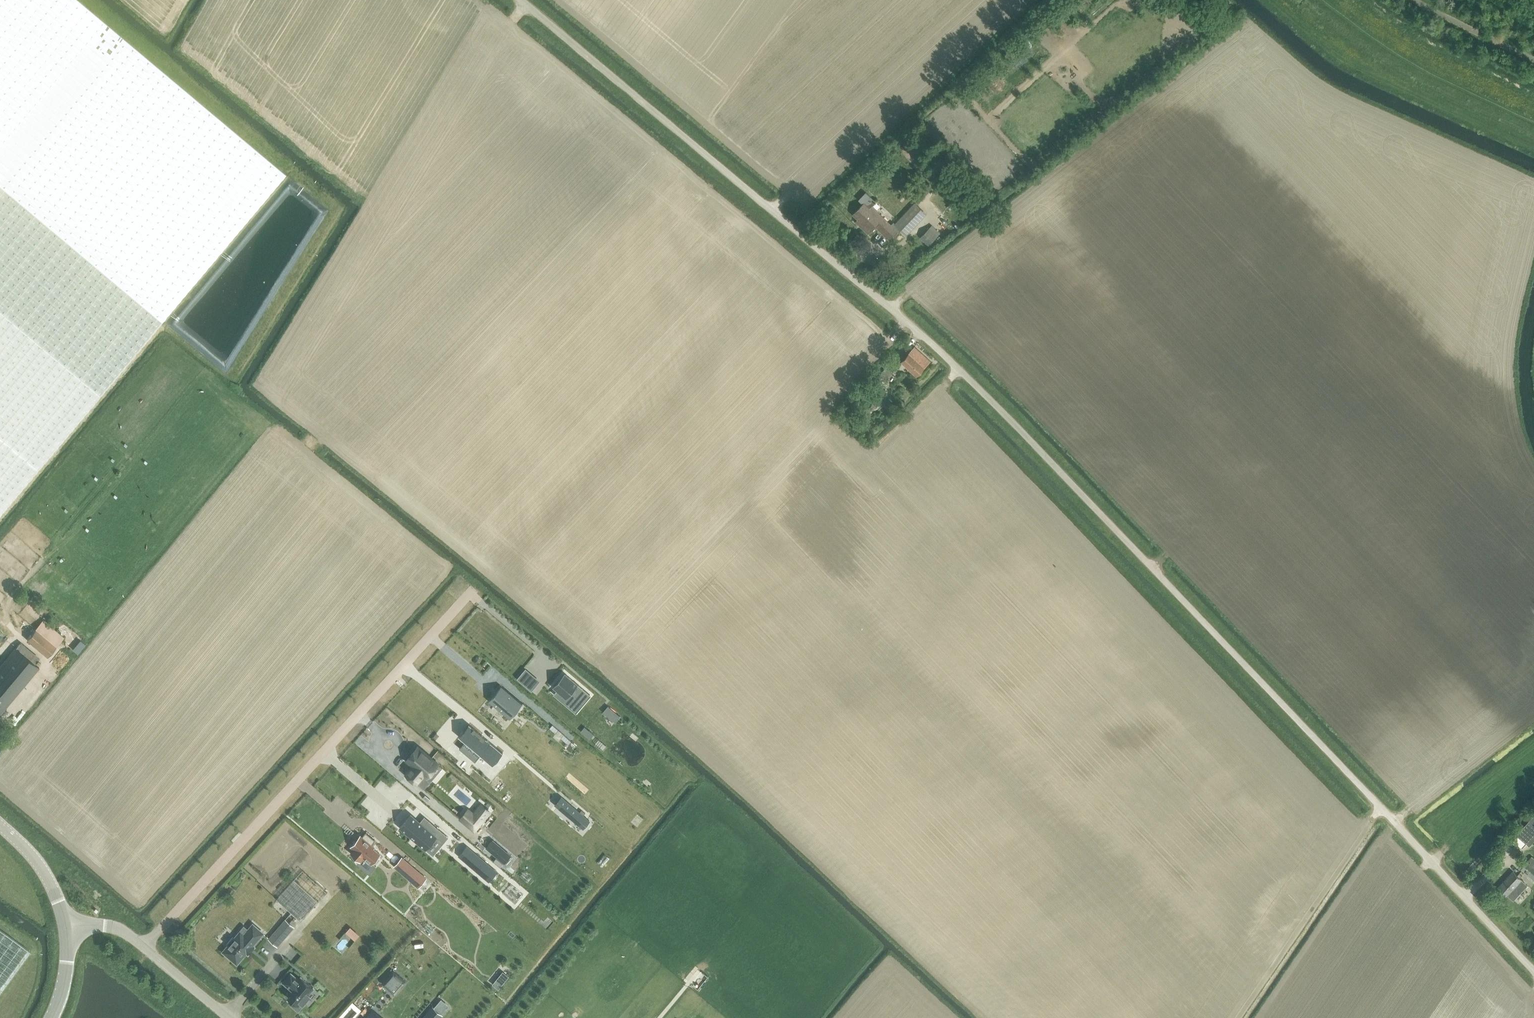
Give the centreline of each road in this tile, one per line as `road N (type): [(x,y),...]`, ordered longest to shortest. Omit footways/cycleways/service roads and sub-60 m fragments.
road 1 (unclassified): [(1533,972),(967,377),(520,0)]
road 2 (residential): [(145,945),(471,593)]
road 3 (track): [(1533,113),(1391,42),(1334,0)]
road 4 (unclassified): [(66,931),(51,886),(0,825)]

